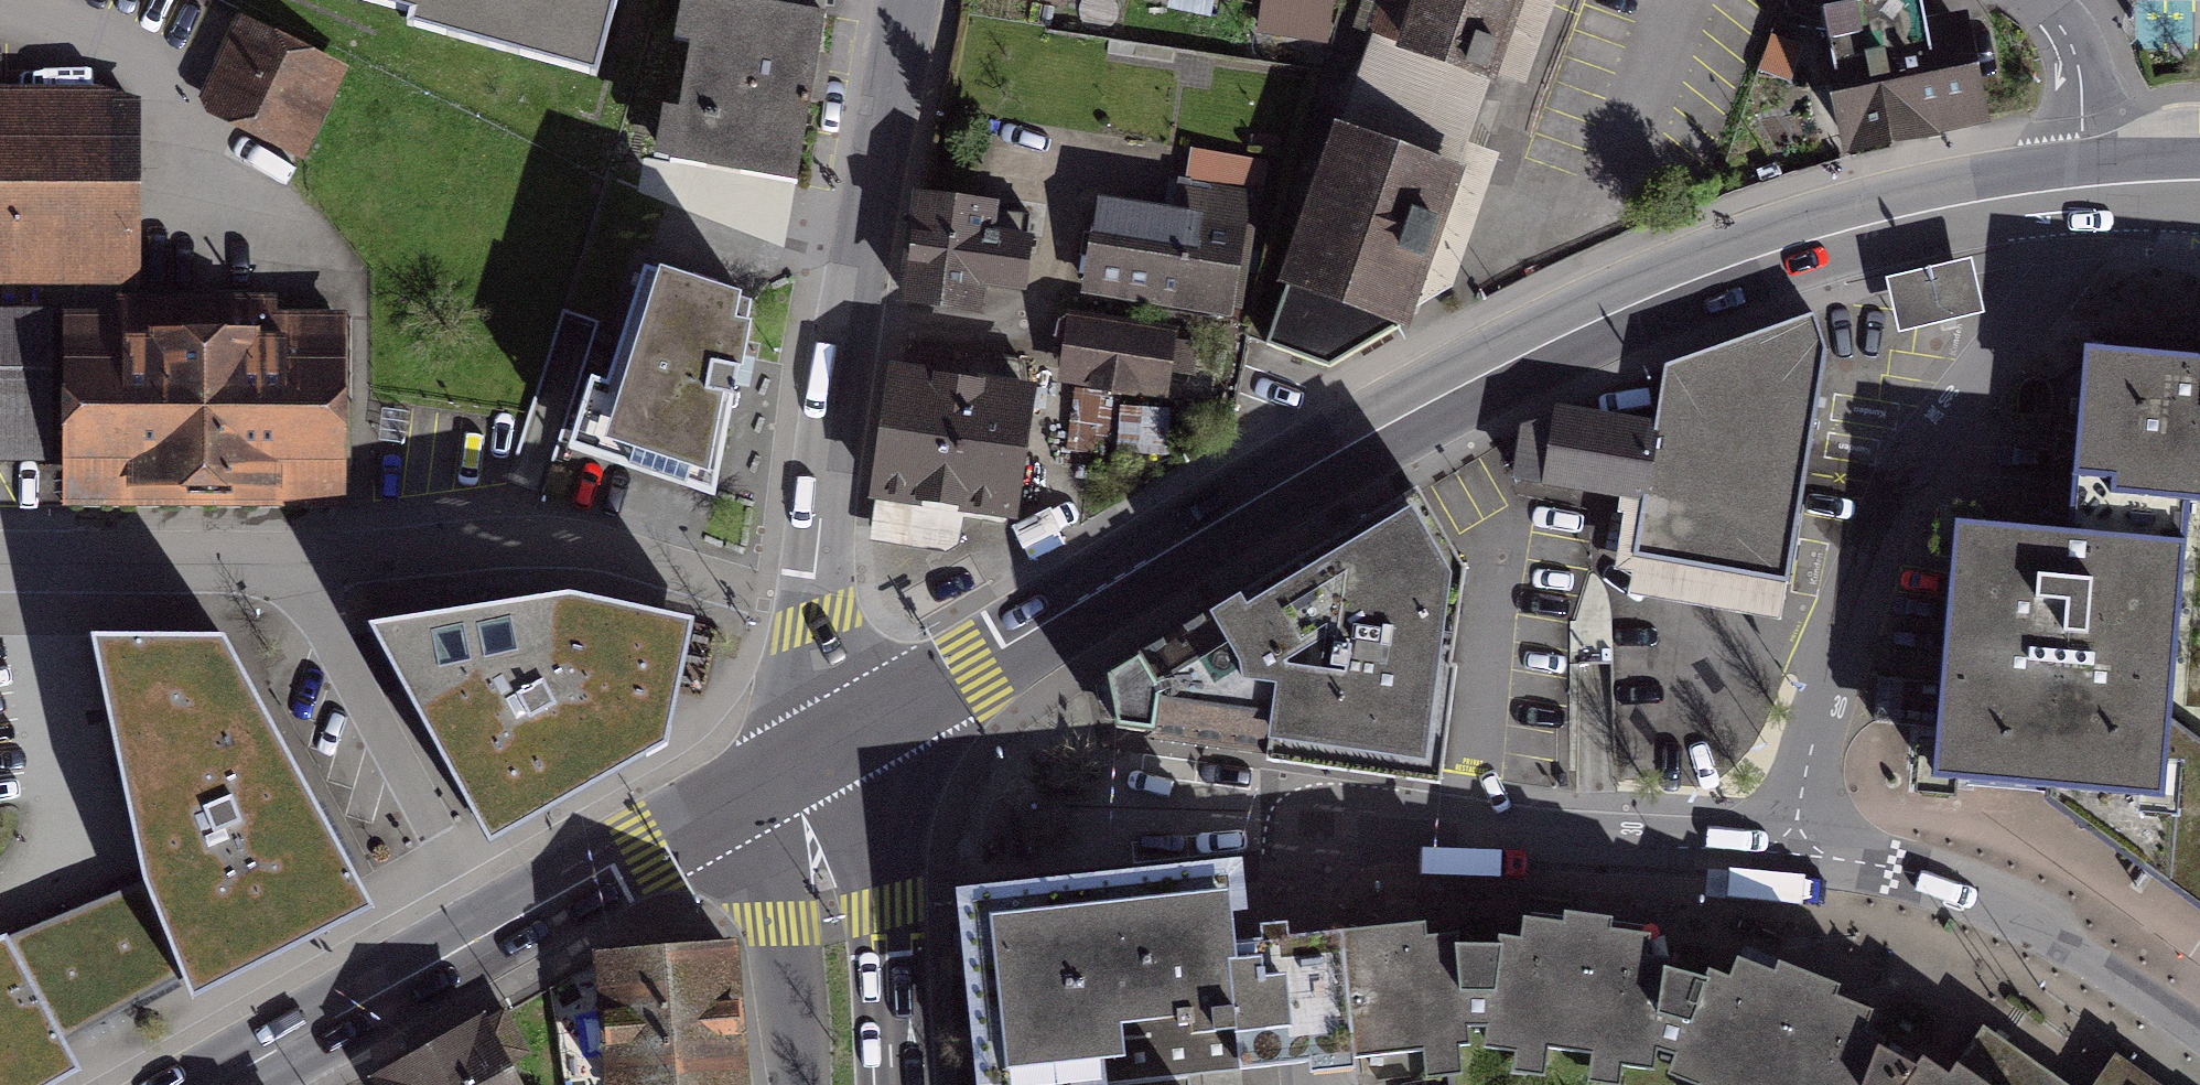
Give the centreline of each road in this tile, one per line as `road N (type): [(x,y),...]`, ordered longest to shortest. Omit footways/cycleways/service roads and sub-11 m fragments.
road 1 (primary): [(2086,184),(1834,232),(1618,308),(1415,403),(829,739)]
road 2 (residential): [(2199,1032),(2024,913),(1906,869),(1798,851),(1359,823),(1314,840),(1293,885),(1316,1084)]
road 3 (residential): [(906,0),(808,606)]
road 4 (residential): [(280,559),(523,538),(592,544),(808,606)]
road 5 (residential): [(280,559),(470,942)]
road 6 (primary): [(782,766),(470,942)]
road 7 (tertiary): [(849,1084),(836,920),(812,831),(782,766)]
road 8 (primary): [(470,942),(214,1084)]
road 9 (residential): [(0,558),(280,559)]
road 10 (residential): [(2086,184),(2083,96),(2067,32),(2043,0)]
road 11 (residential): [(808,606),(800,662),(804,693),(829,739)]

